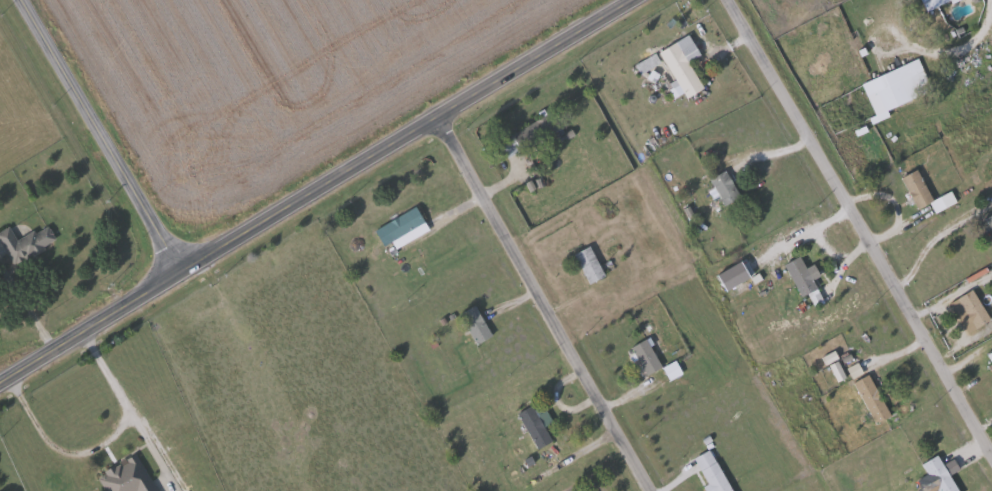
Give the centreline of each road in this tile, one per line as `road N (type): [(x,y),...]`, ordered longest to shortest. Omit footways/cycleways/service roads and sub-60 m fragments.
road 1 (secondary): [(0,385),(625,0)]
road 2 (residential): [(728,0),(991,456)]
road 3 (residential): [(437,113),(651,490)]
road 4 (secondary): [(14,0),(171,278)]
road 5 (residential): [(395,248),(520,166)]

